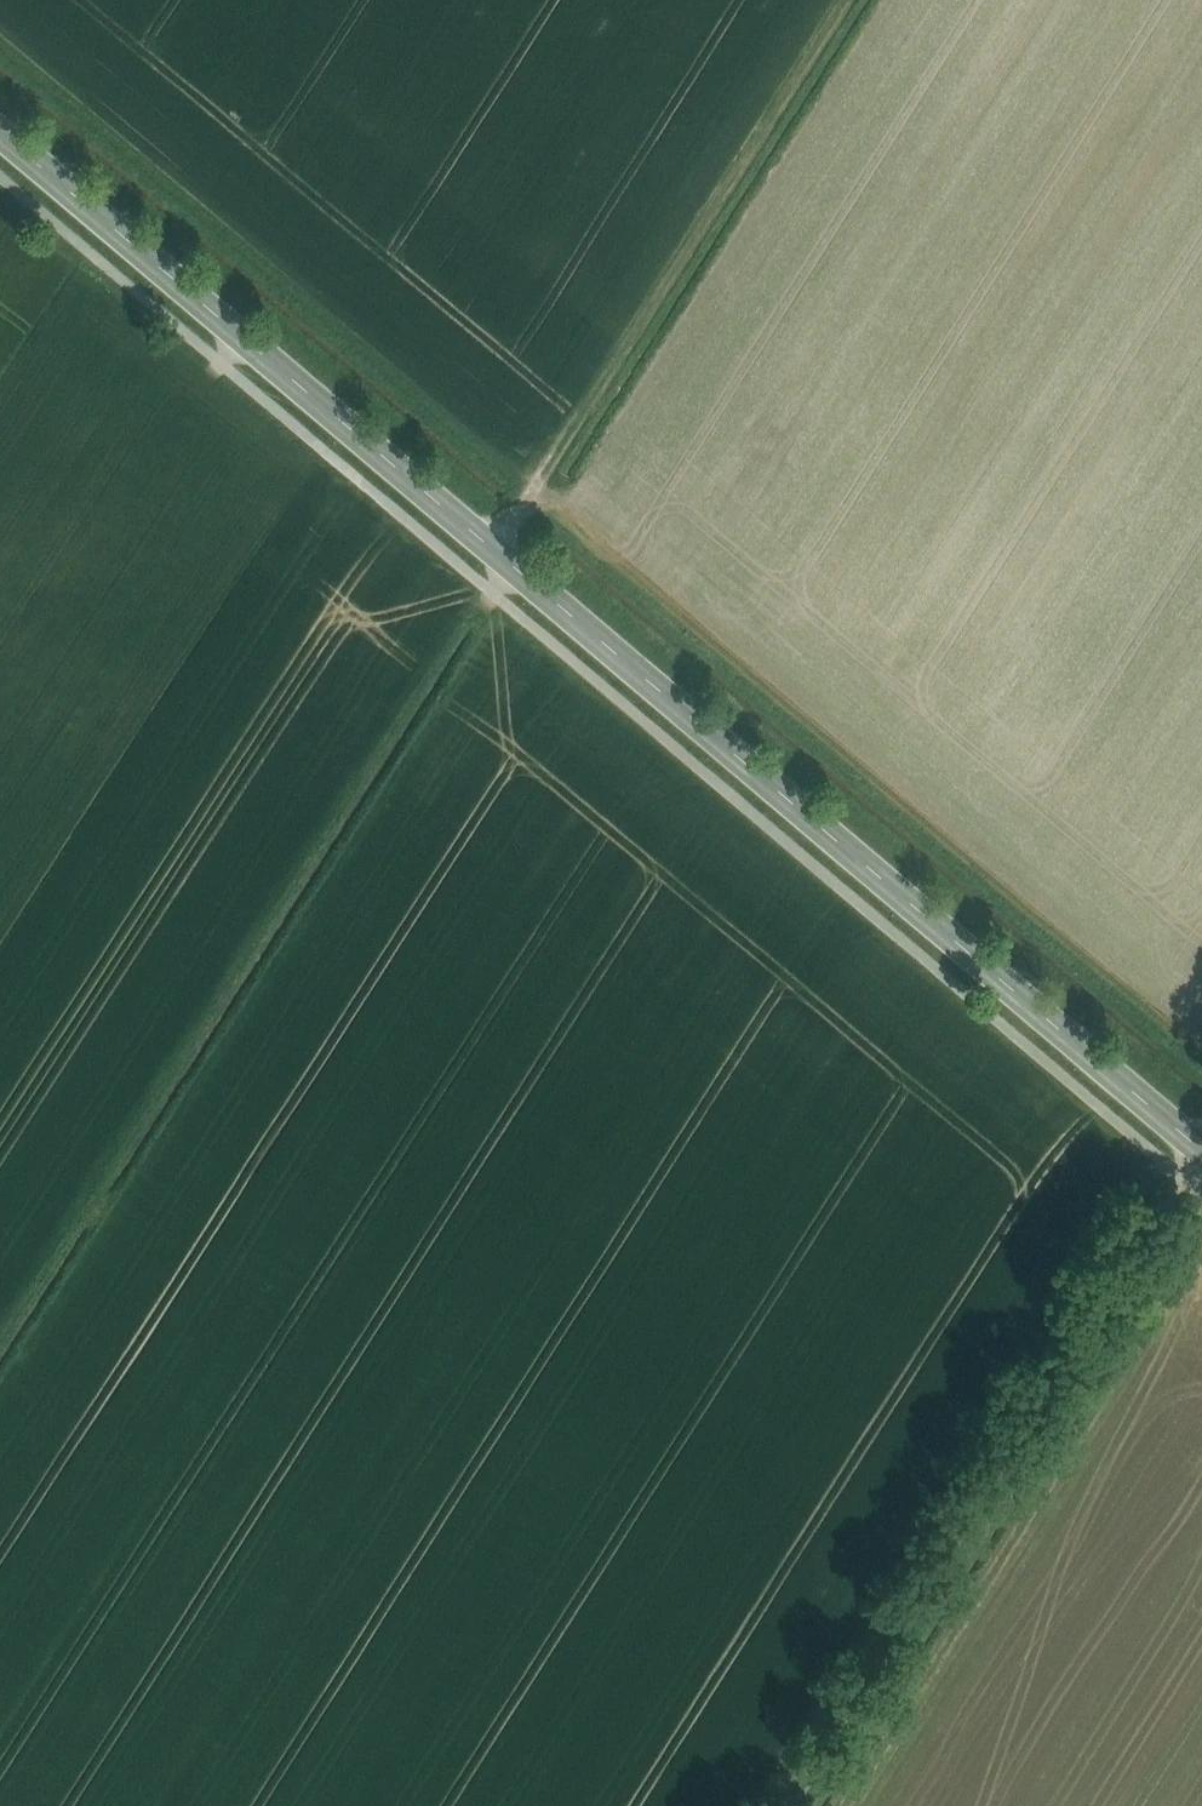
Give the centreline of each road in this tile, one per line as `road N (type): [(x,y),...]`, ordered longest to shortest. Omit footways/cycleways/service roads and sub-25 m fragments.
road 1 (secondary): [(1201,1148),(0,130)]
road 2 (track): [(788,1805),(1201,1148)]

